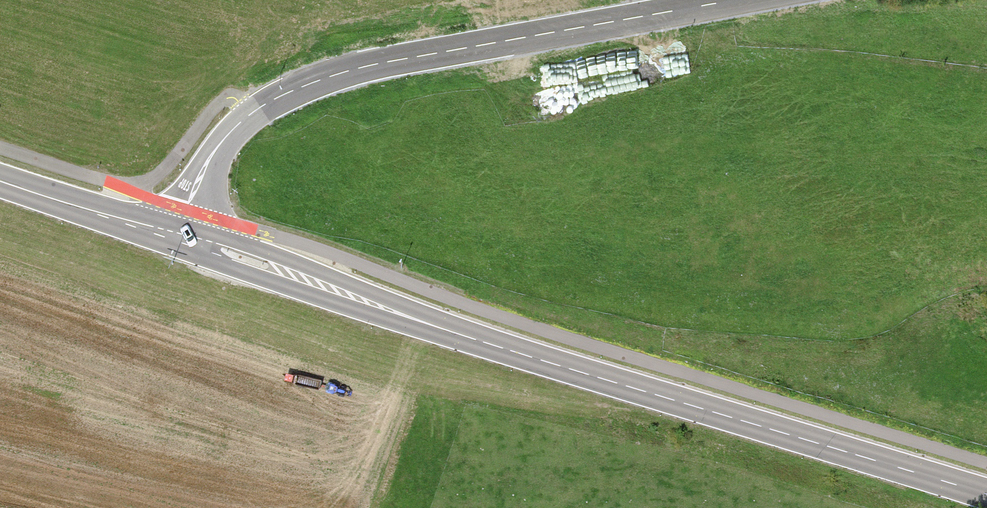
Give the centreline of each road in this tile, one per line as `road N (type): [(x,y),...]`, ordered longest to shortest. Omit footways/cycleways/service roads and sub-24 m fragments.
road 1 (primary): [(179,241),(986,497)]
road 2 (tertiary): [(733,0),(383,62),(303,85),(229,134),(200,179),(179,241)]
road 3 (primary): [(0,182),(179,241)]

